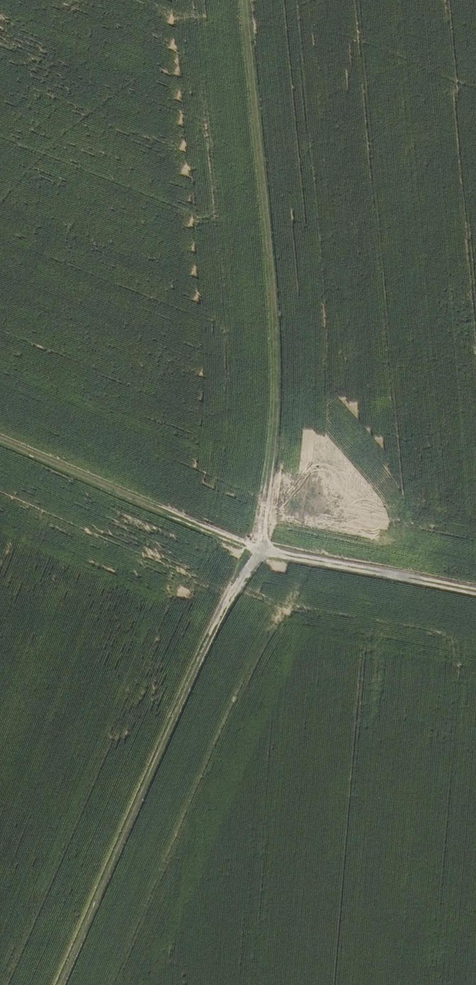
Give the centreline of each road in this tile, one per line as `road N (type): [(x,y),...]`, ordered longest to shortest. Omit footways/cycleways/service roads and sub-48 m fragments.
road 1 (track): [(60,984),(144,775),(223,612),(263,550),(273,344),(243,0)]
road 2 (track): [(475,592),(263,550),(0,437)]

